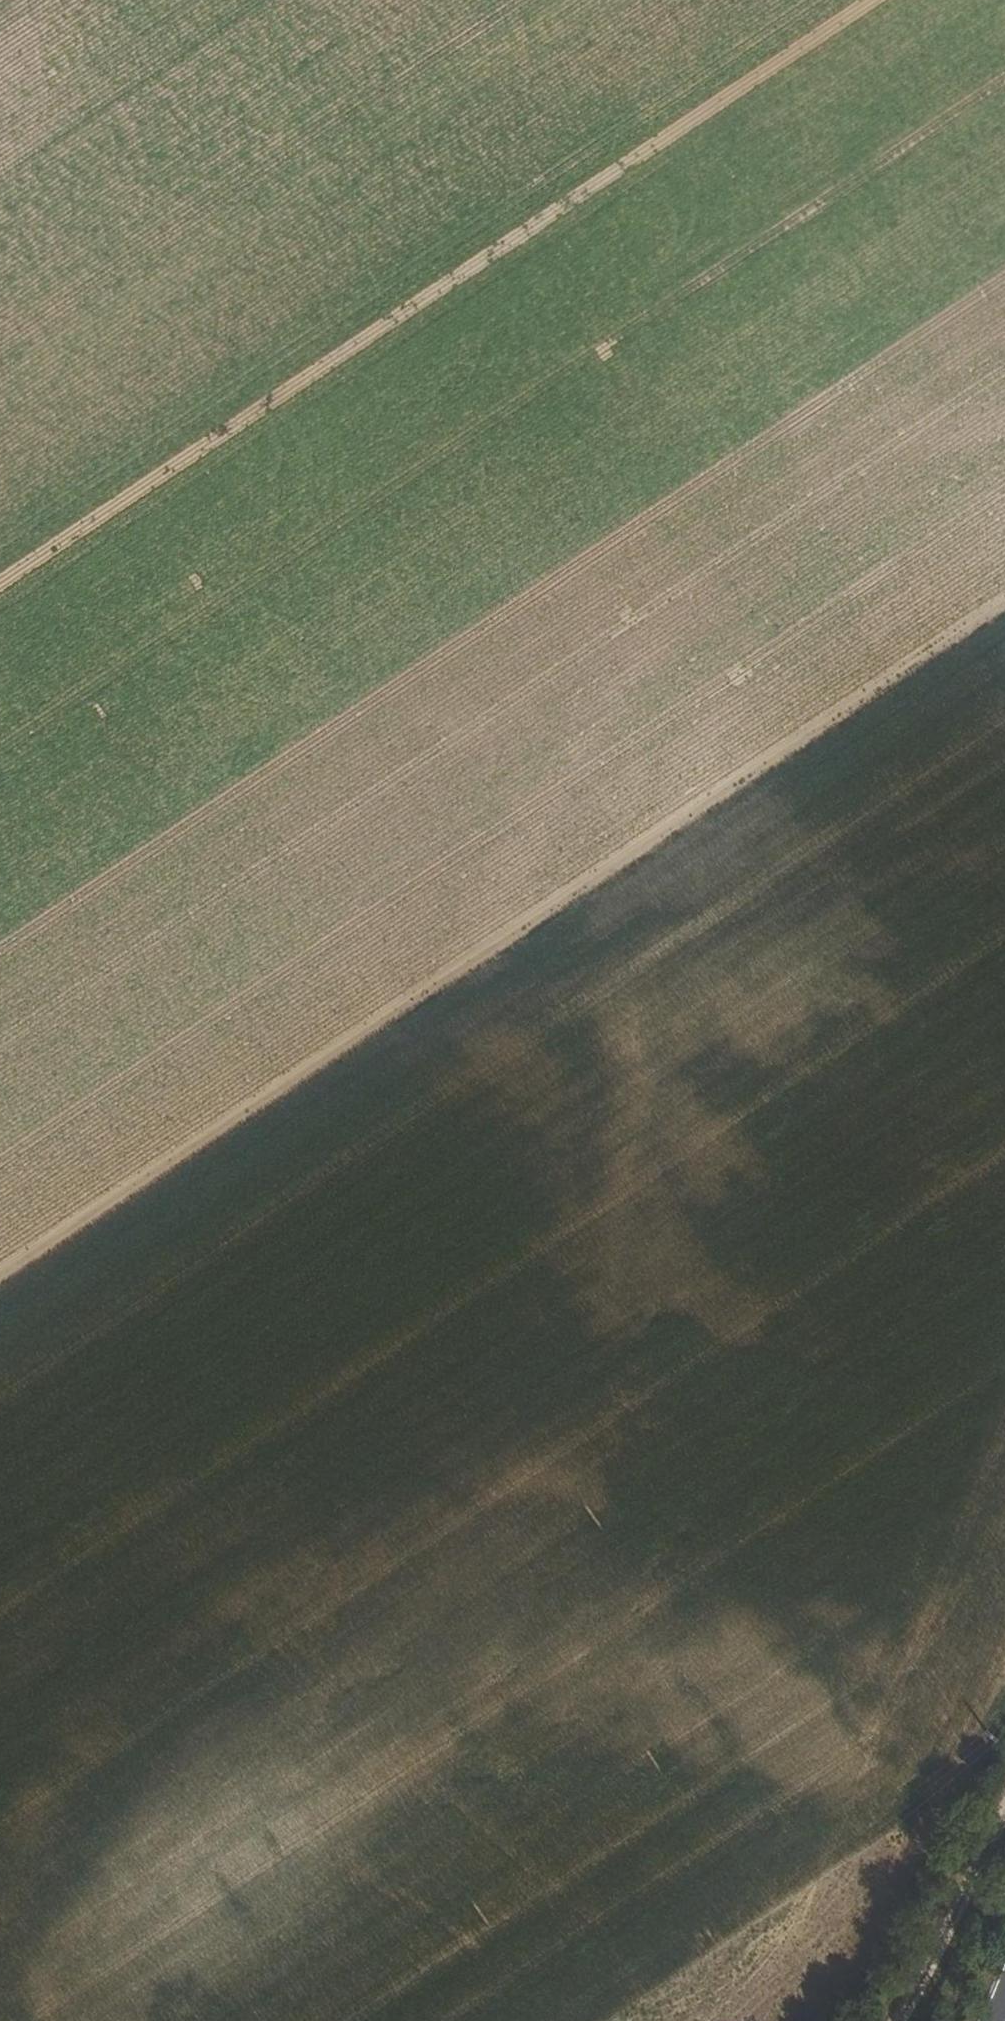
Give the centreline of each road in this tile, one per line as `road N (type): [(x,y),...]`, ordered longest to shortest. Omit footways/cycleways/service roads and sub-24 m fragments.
road 1 (track): [(905,2020),(1004,1802)]

